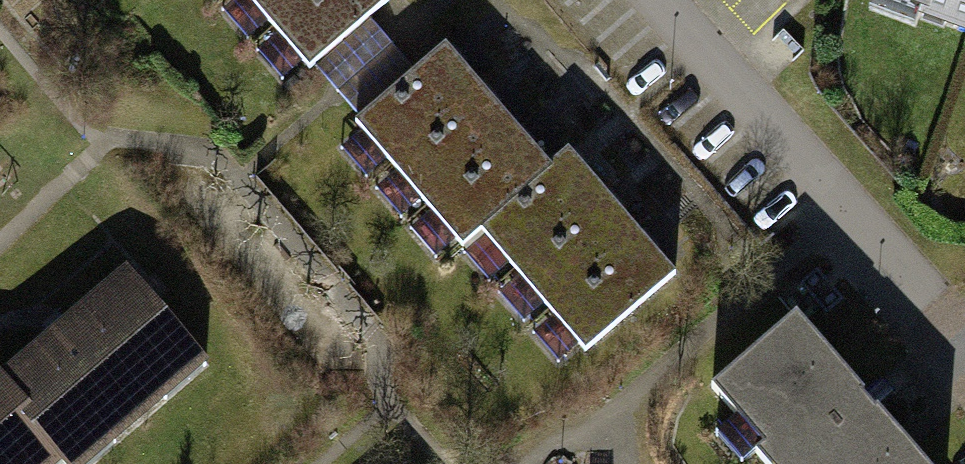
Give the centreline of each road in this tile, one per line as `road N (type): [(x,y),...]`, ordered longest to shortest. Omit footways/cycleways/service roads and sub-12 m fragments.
road 1 (residential): [(656,0),(710,69),(964,329)]

